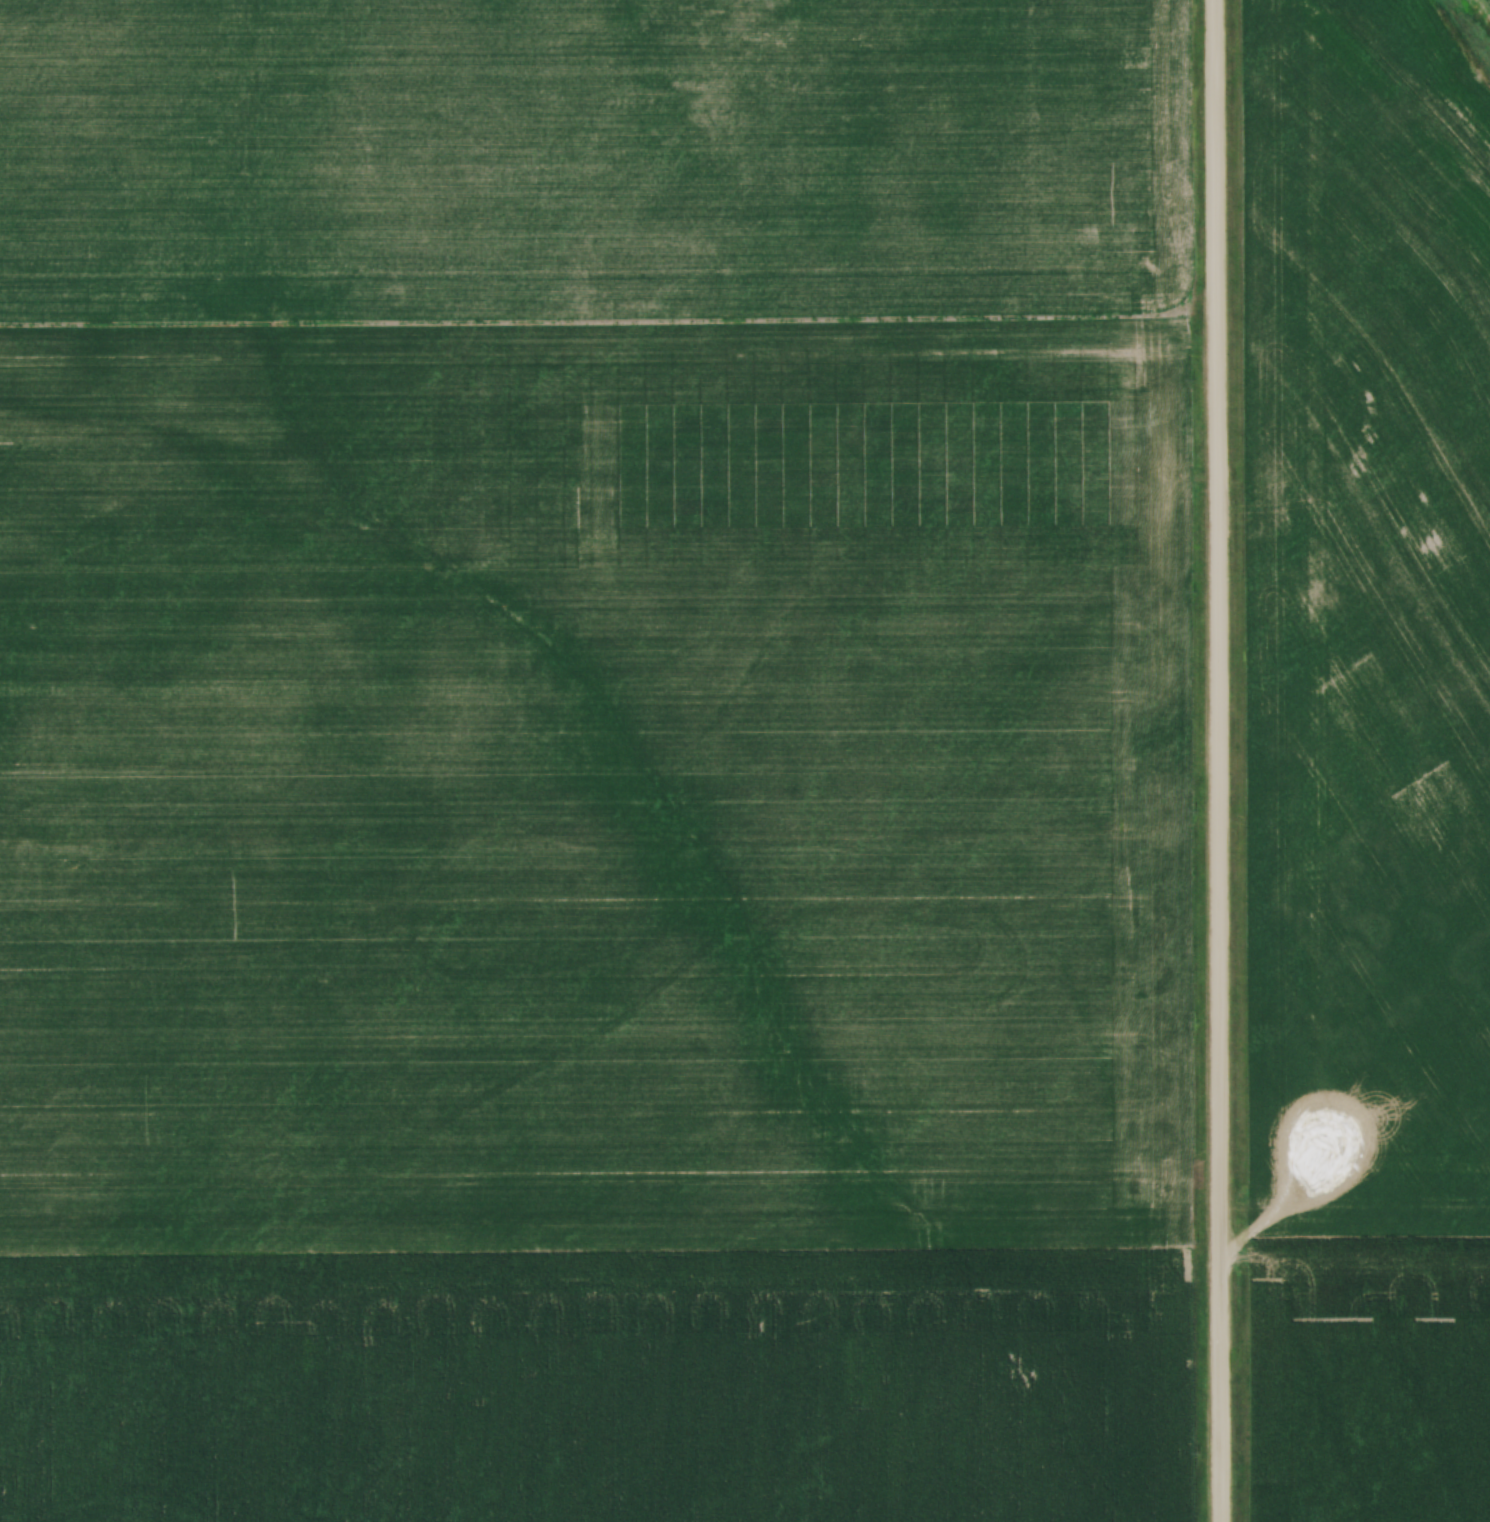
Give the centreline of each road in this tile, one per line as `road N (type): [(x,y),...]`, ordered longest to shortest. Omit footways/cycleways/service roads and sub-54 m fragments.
road 1 (tertiary): [(1222,1521),(1215,0)]

